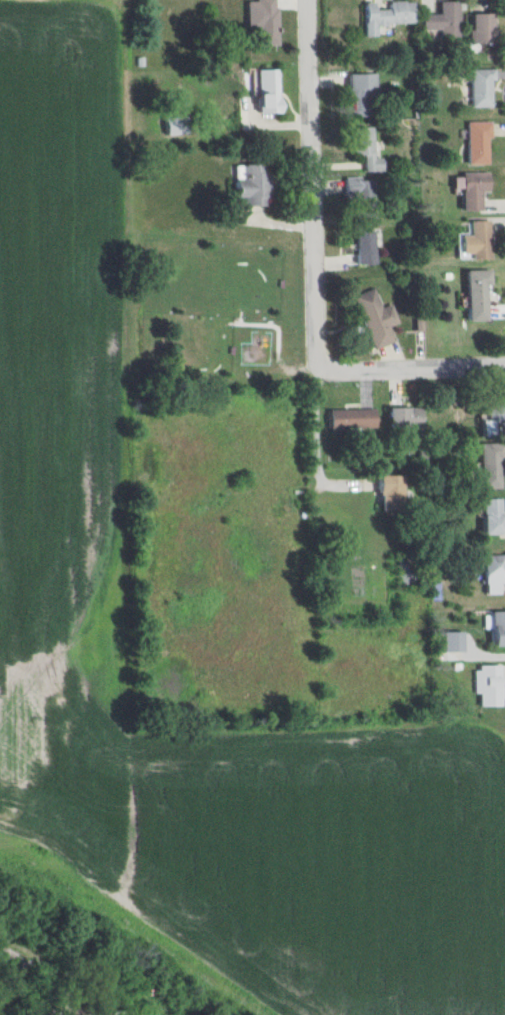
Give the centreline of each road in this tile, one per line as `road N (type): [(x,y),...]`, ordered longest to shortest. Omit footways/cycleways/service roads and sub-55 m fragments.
road 1 (residential): [(320,364),(307,0)]
road 2 (residential): [(320,364),(337,372),(504,368)]

